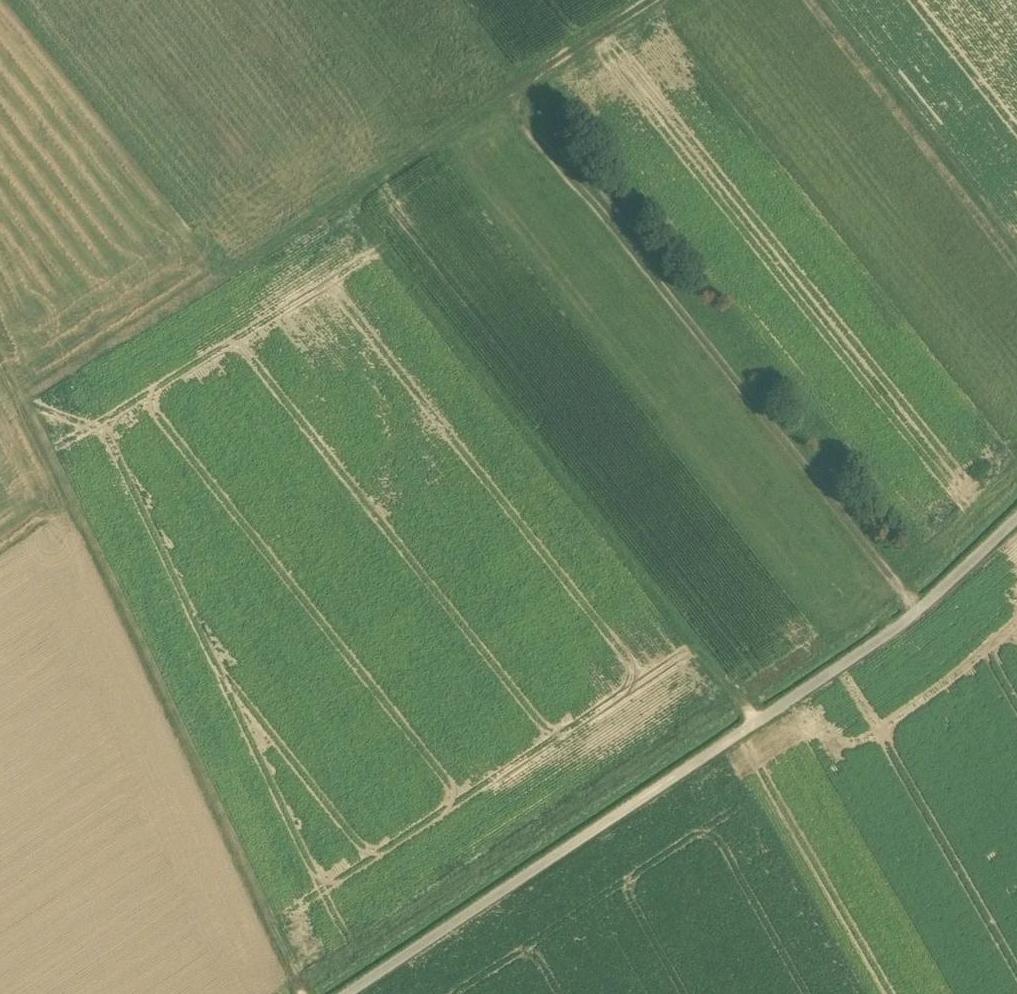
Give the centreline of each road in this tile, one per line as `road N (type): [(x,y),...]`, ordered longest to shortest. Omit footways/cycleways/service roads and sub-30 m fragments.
road 1 (track): [(1016,522),(910,626),(348,993)]
road 2 (track): [(32,402),(667,0)]
road 3 (track): [(0,333),(303,993)]
road 4 (track): [(910,626),(822,482),(517,96)]
road 5 (track): [(356,200),(759,721)]
road 6 (track): [(820,0),(1016,253)]

